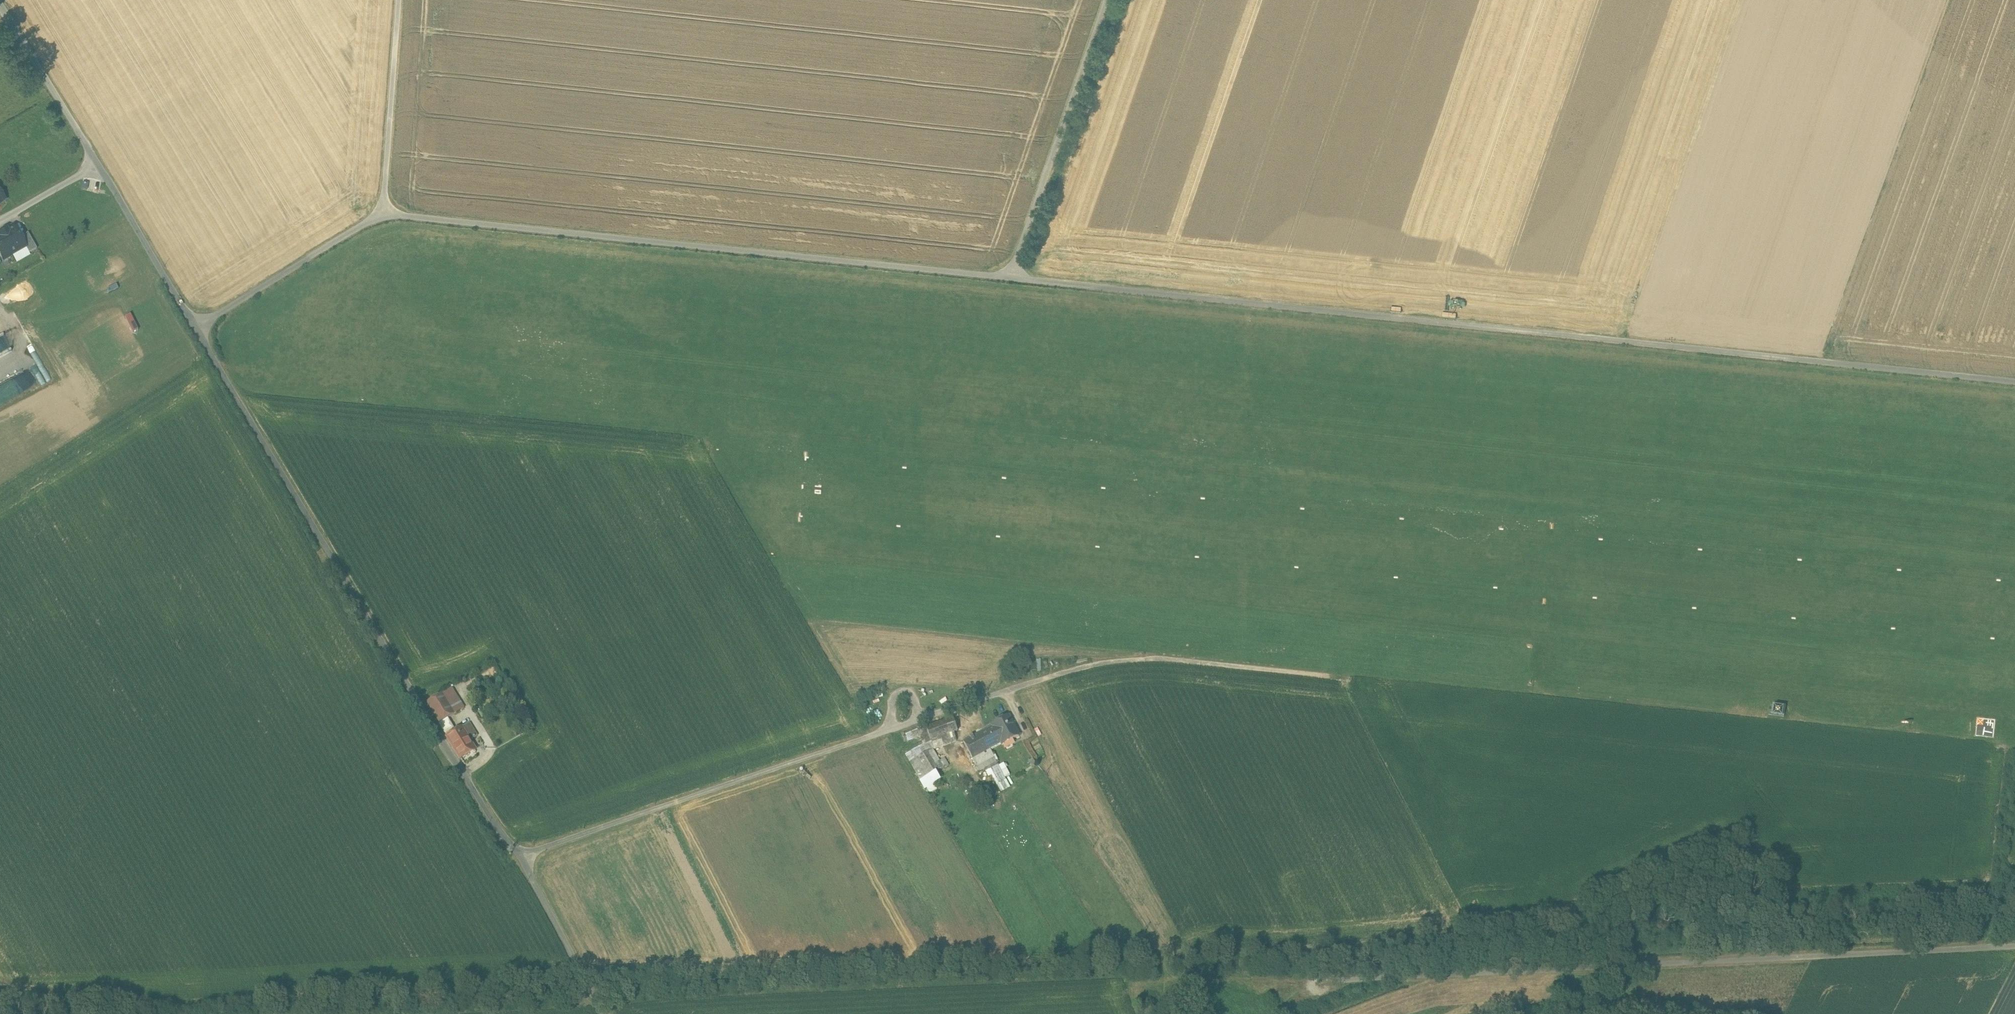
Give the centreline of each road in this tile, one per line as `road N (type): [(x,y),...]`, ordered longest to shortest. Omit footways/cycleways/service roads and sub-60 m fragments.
road 1 (track): [(2014,381),(384,210)]
road 2 (track): [(1,0),(455,763),(521,857),(605,1013)]
road 3 (track): [(521,857),(1066,672),(1166,660),(1327,676)]
road 4 (unclassified): [(2014,944),(1382,977)]
road 5 (track): [(1109,0),(1013,279)]
road 6 (track): [(1382,977),(1197,985),(1147,999)]
road 7 (track): [(384,210),(197,326)]
road 8 (track): [(384,210),(400,0)]

